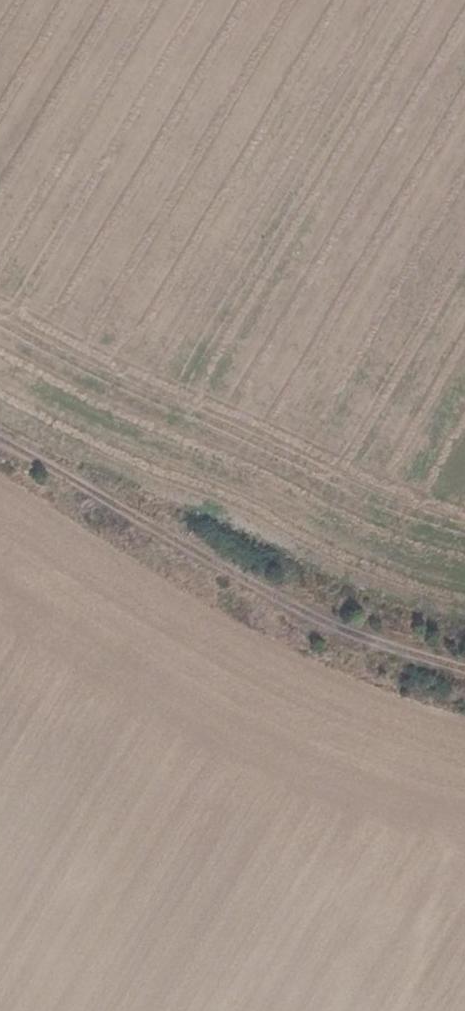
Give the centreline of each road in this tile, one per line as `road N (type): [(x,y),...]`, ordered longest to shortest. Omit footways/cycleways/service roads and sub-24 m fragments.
road 1 (track): [(77,481),(247,584),(415,659),(464,671)]

